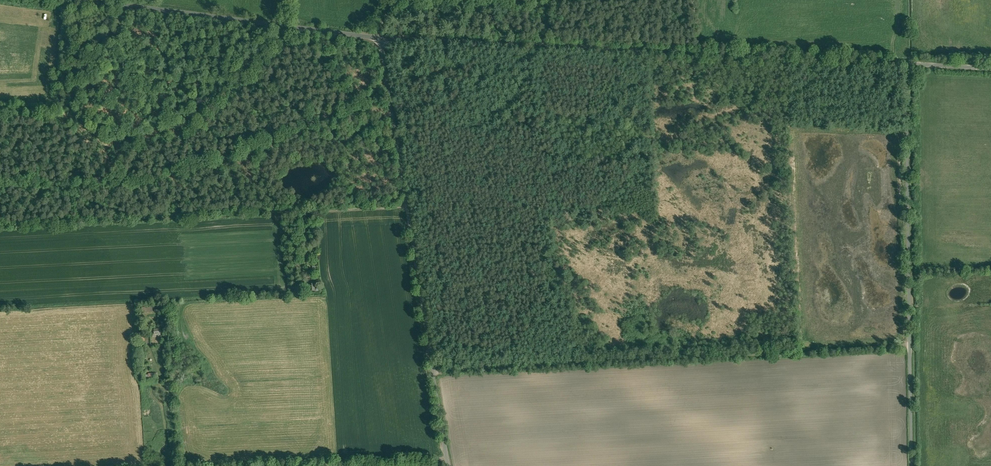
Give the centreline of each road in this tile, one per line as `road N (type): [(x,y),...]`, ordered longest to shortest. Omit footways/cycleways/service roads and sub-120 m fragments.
road 1 (unclassified): [(907,65),(378,39)]
road 2 (track): [(432,374),(909,346)]
road 3 (unclassified): [(378,39),(448,465)]
road 4 (unclassified): [(907,65),(911,465)]
road 5 (unclassified): [(378,39),(97,0)]
road 6 (track): [(319,465),(447,460)]

